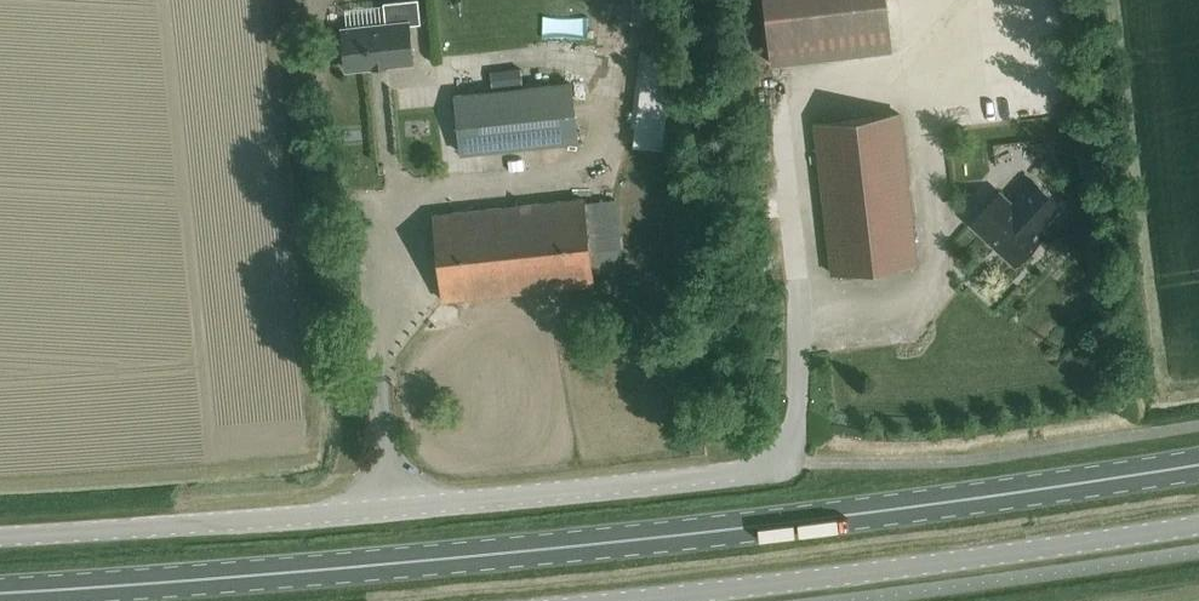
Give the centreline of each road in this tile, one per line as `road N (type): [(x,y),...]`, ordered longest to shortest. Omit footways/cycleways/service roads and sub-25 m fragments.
road 1 (primary): [(0,594),(733,528),(1198,463)]
road 2 (unclassified): [(0,537),(389,510),(790,465)]
road 3 (unclassified): [(622,600),(1198,526)]

